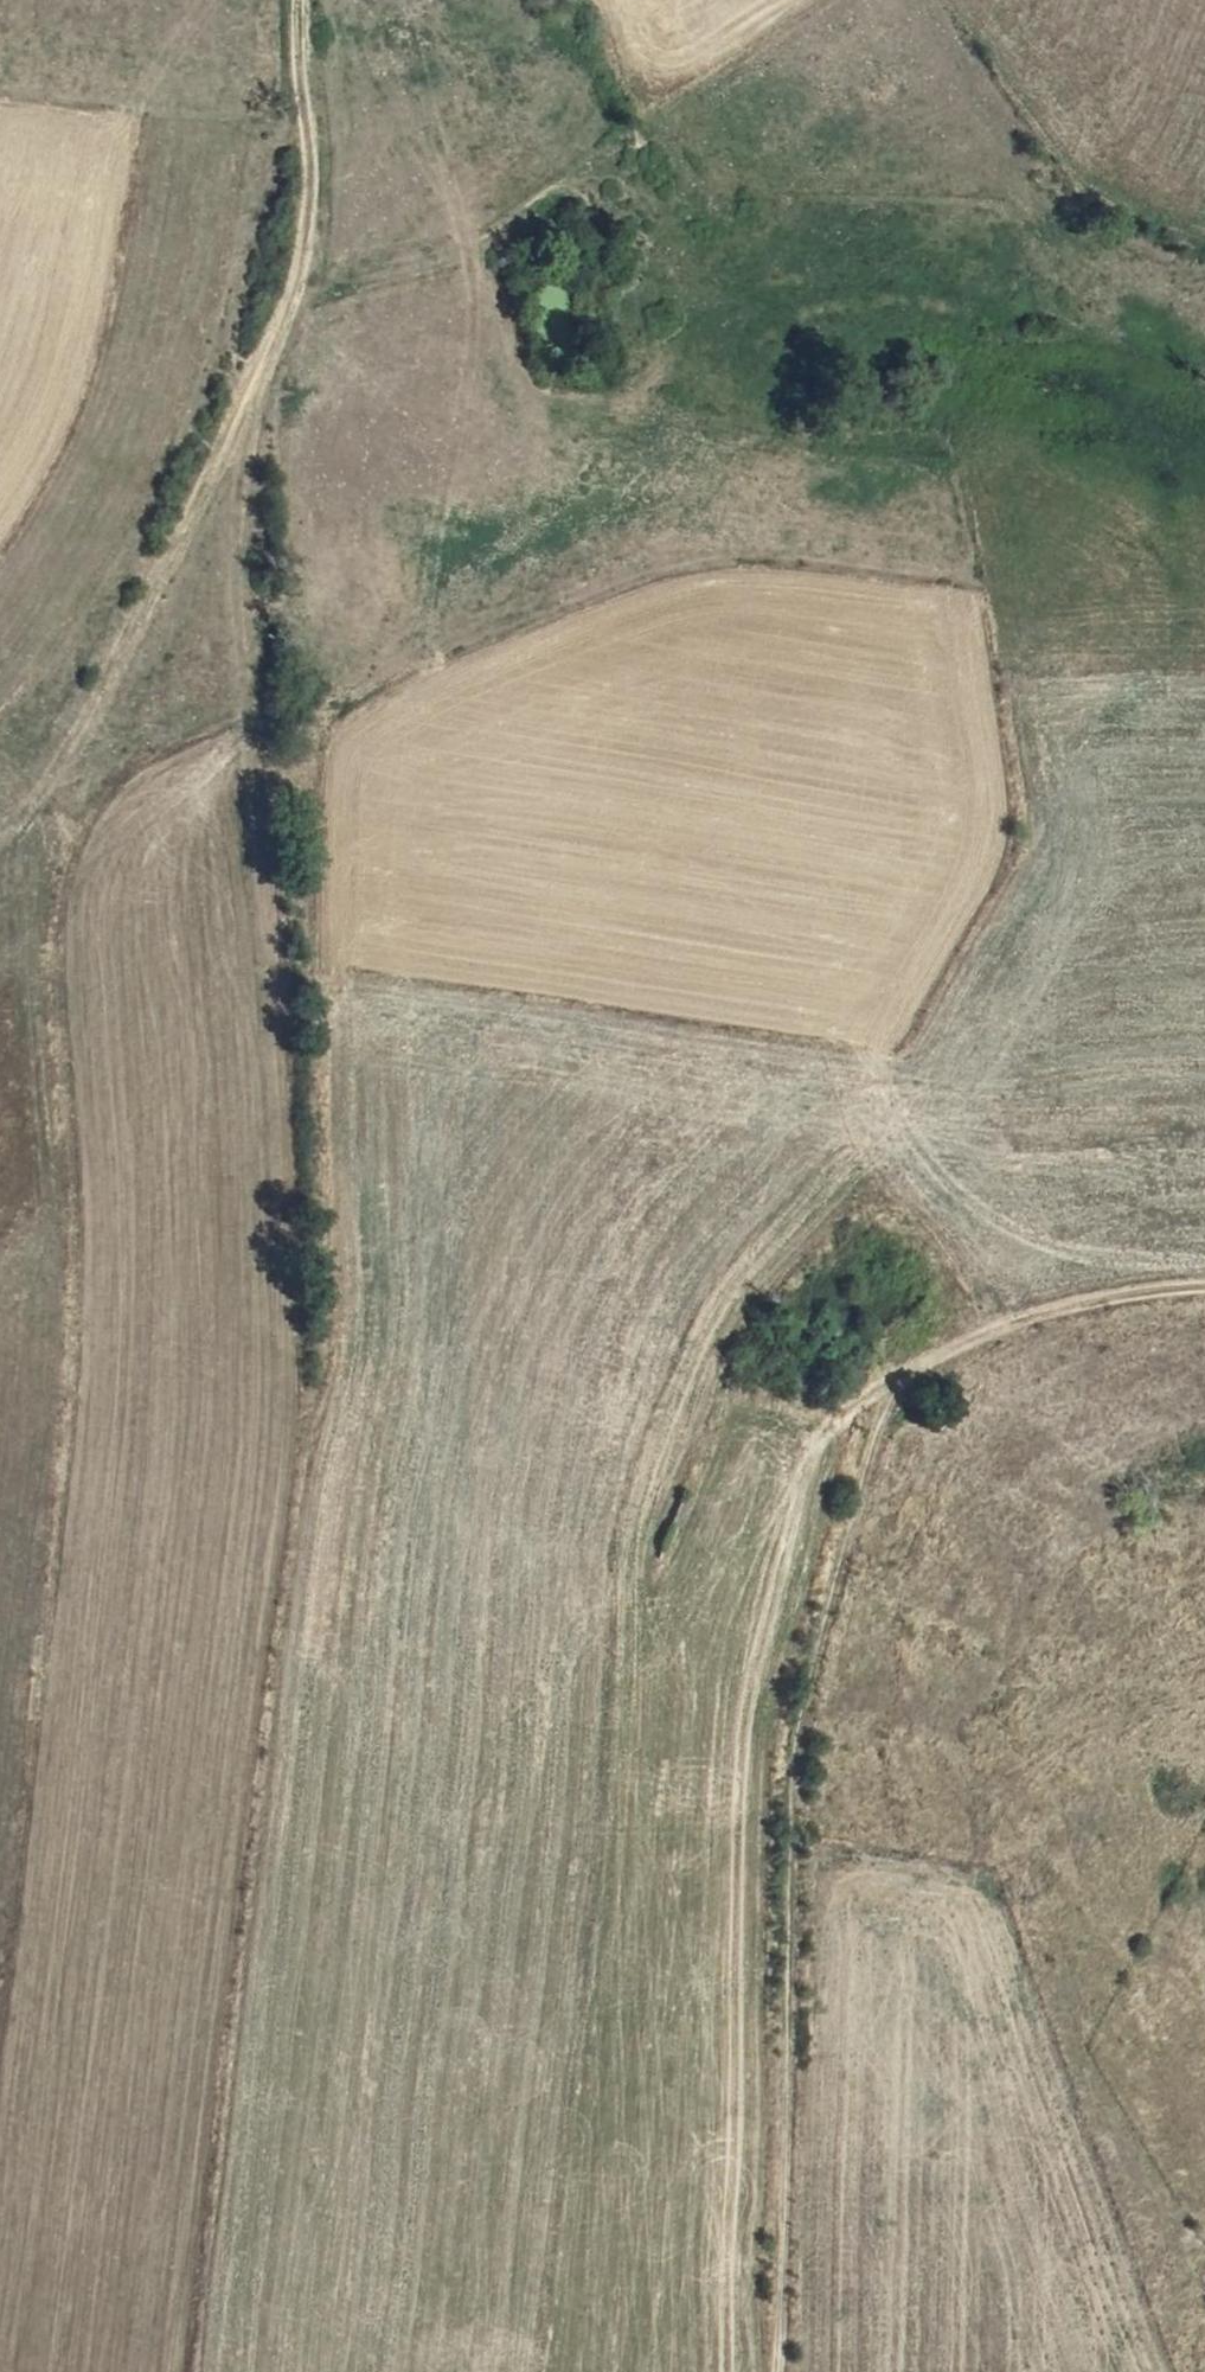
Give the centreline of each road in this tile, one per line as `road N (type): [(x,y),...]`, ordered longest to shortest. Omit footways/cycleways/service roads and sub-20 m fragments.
road 1 (track): [(777,2371),(799,1769),(880,1442),(901,1393),(939,1357),(1059,1310),(1204,1286)]
road 2 (track): [(310,0),(313,241),(201,511),(28,828)]

